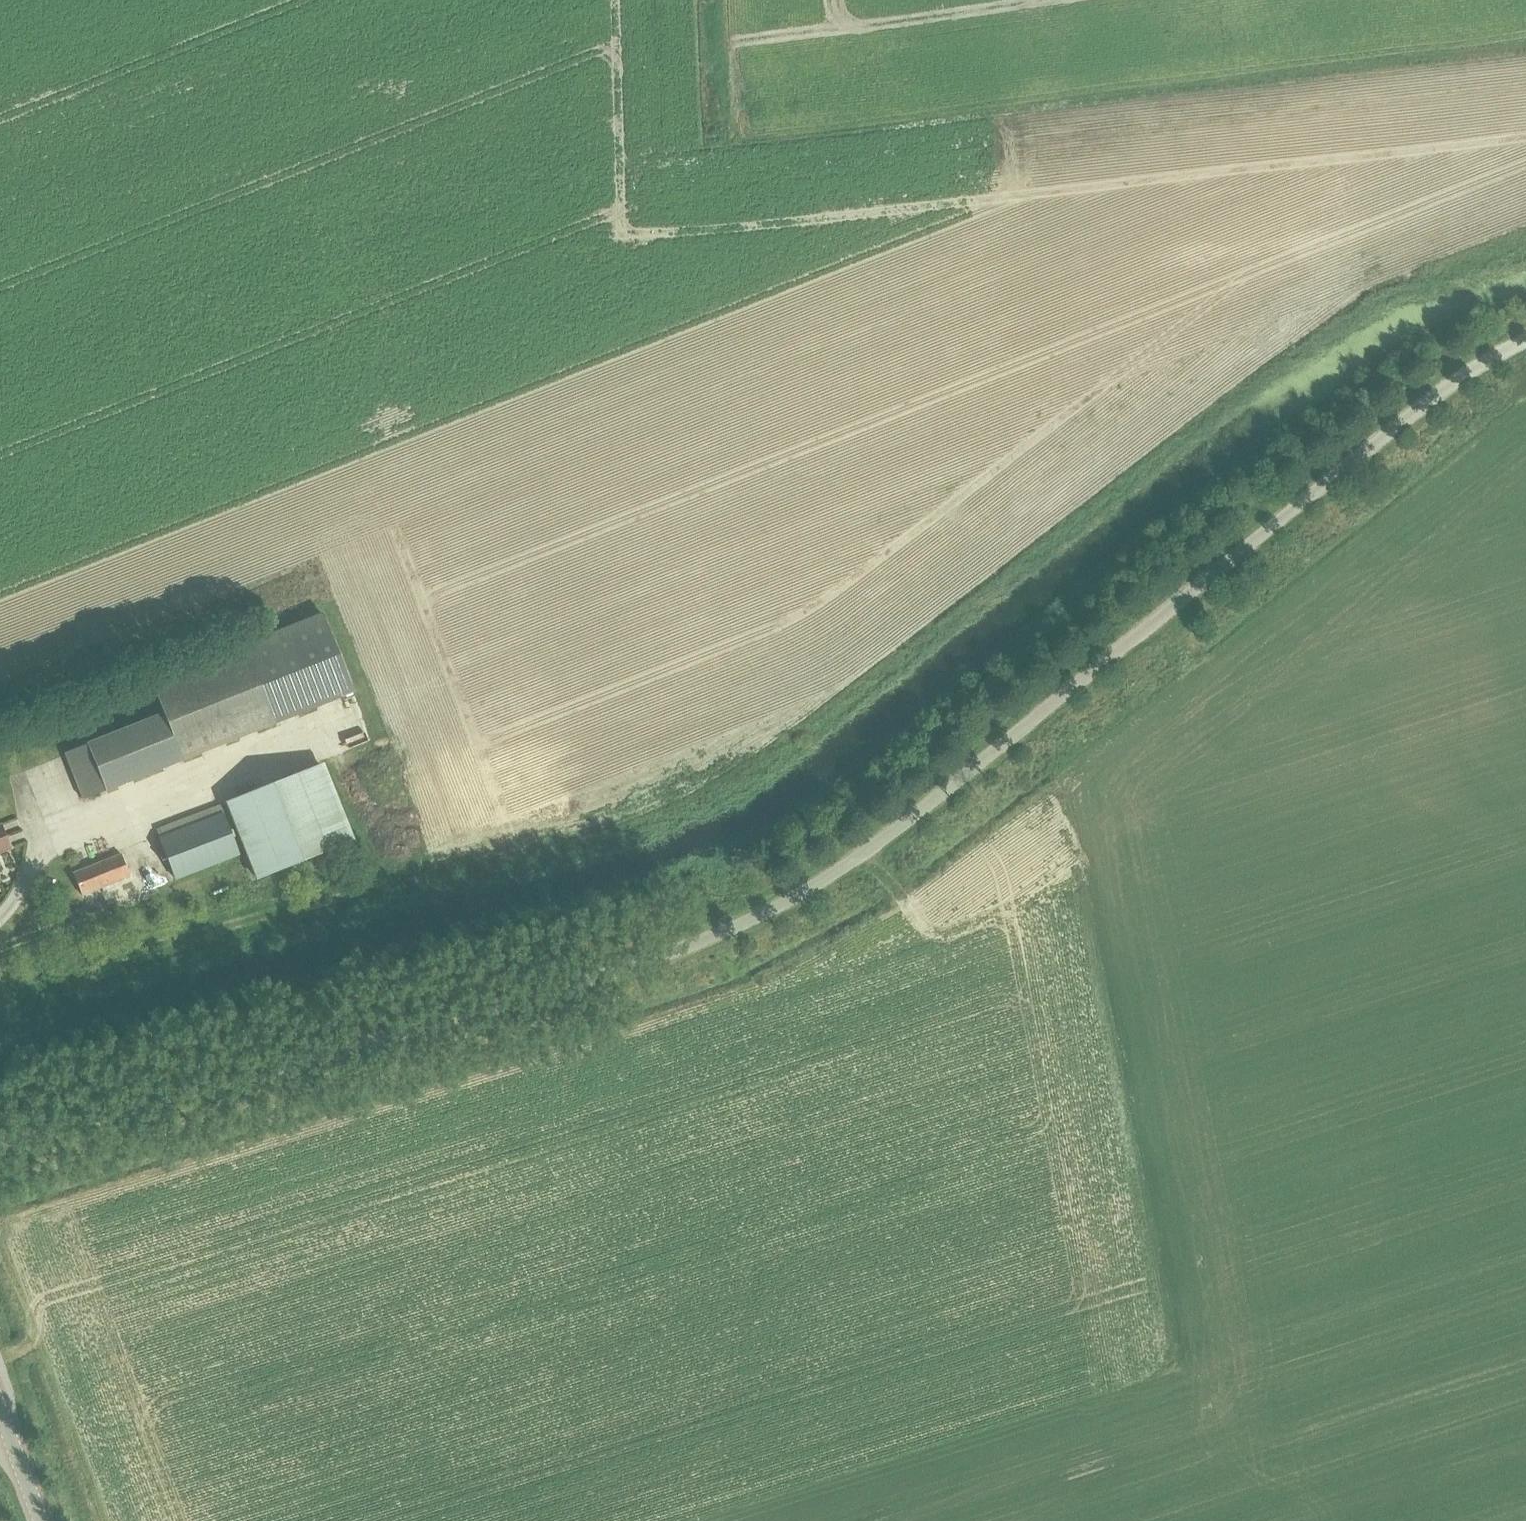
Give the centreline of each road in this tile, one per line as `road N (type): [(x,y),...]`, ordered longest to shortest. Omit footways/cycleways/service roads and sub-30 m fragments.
road 1 (unclassified): [(0,1144),(623,971),(735,930),(875,849),(1437,391),(1525,337)]
road 2 (tertiary): [(46,1520),(0,1403)]

